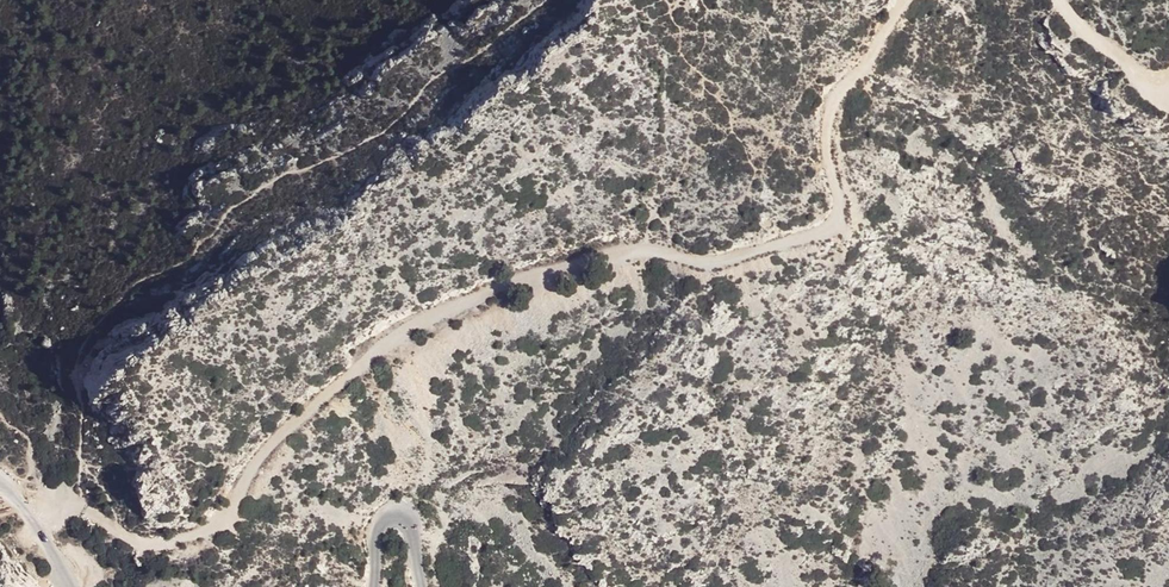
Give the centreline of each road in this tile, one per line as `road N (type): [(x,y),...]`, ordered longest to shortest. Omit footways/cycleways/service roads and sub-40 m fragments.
road 1 (track): [(58,501),(147,542),(203,533),(224,517),(270,446),(413,325),(600,255),(645,249),(718,261),(833,227),(841,211),(826,125),(838,93),(904,0)]
road 2 (unclassified): [(422,586),(413,532),(397,518),(378,529),(375,586)]
road 3 (track): [(1060,0),(1150,82),(1168,86)]
road 4 (unclassified): [(73,586),(0,484)]

